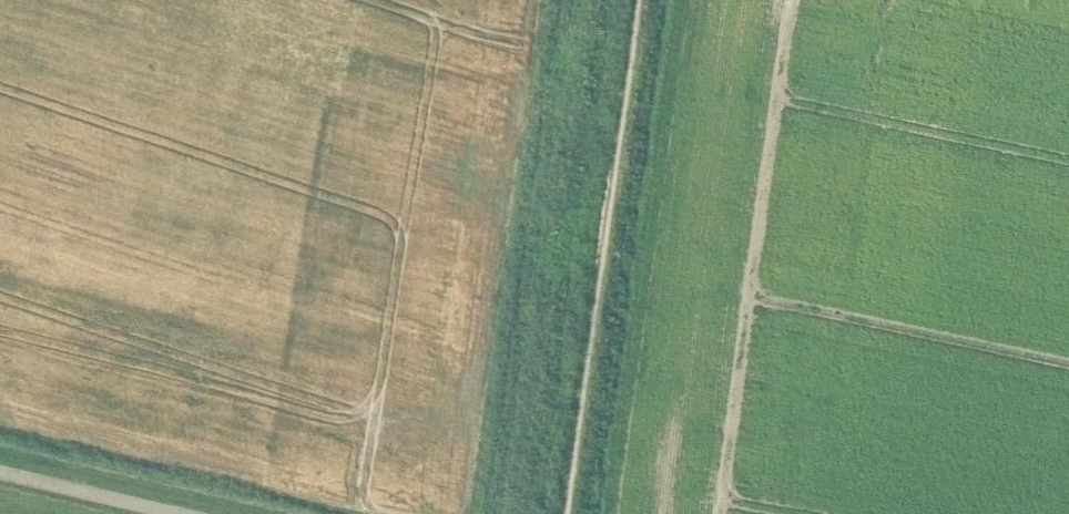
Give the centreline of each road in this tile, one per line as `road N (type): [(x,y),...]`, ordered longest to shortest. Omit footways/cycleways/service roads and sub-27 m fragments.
road 1 (track): [(635,0),(562,513)]

